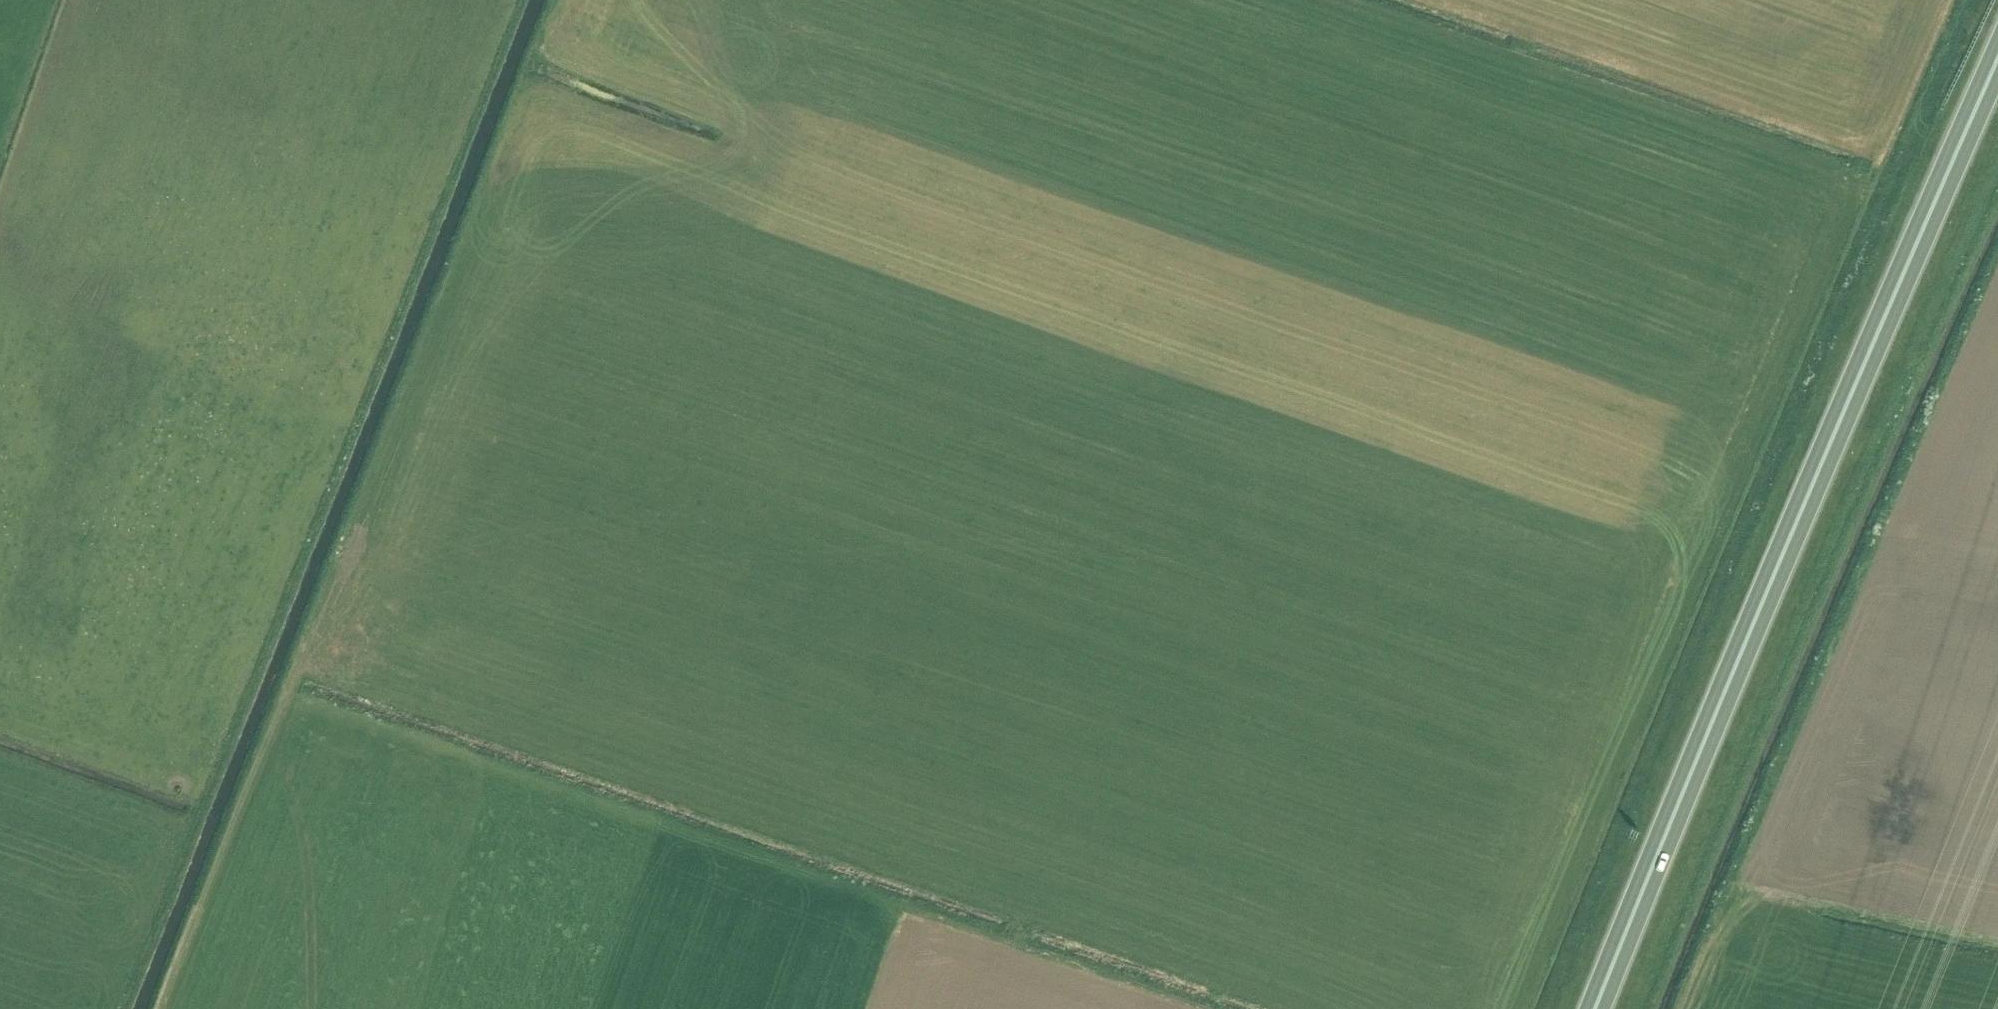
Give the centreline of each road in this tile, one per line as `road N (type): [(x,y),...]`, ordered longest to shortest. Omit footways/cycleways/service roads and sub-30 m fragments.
road 1 (trunk): [(1595,1008),(1838,419),(1997,59)]

